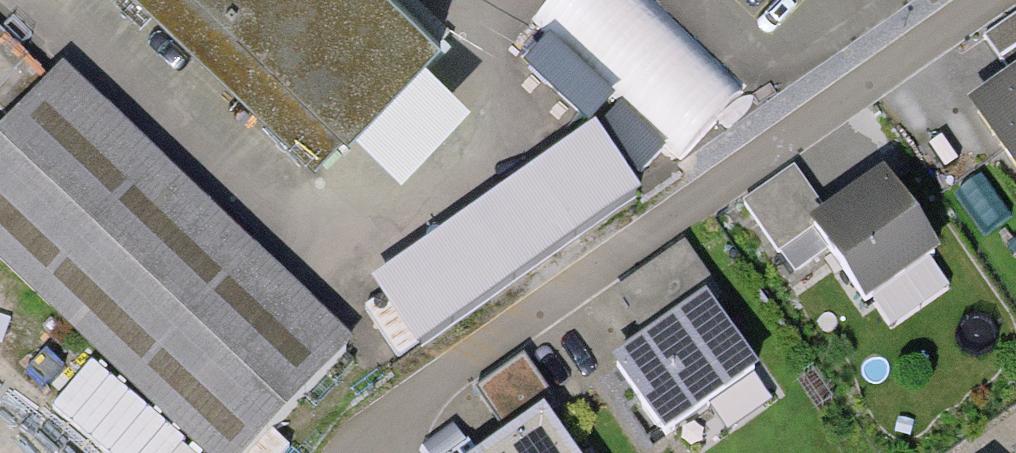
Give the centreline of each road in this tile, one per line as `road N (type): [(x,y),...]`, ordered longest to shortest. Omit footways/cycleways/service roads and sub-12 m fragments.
road 1 (residential): [(988,0),(417,399),(379,452)]

